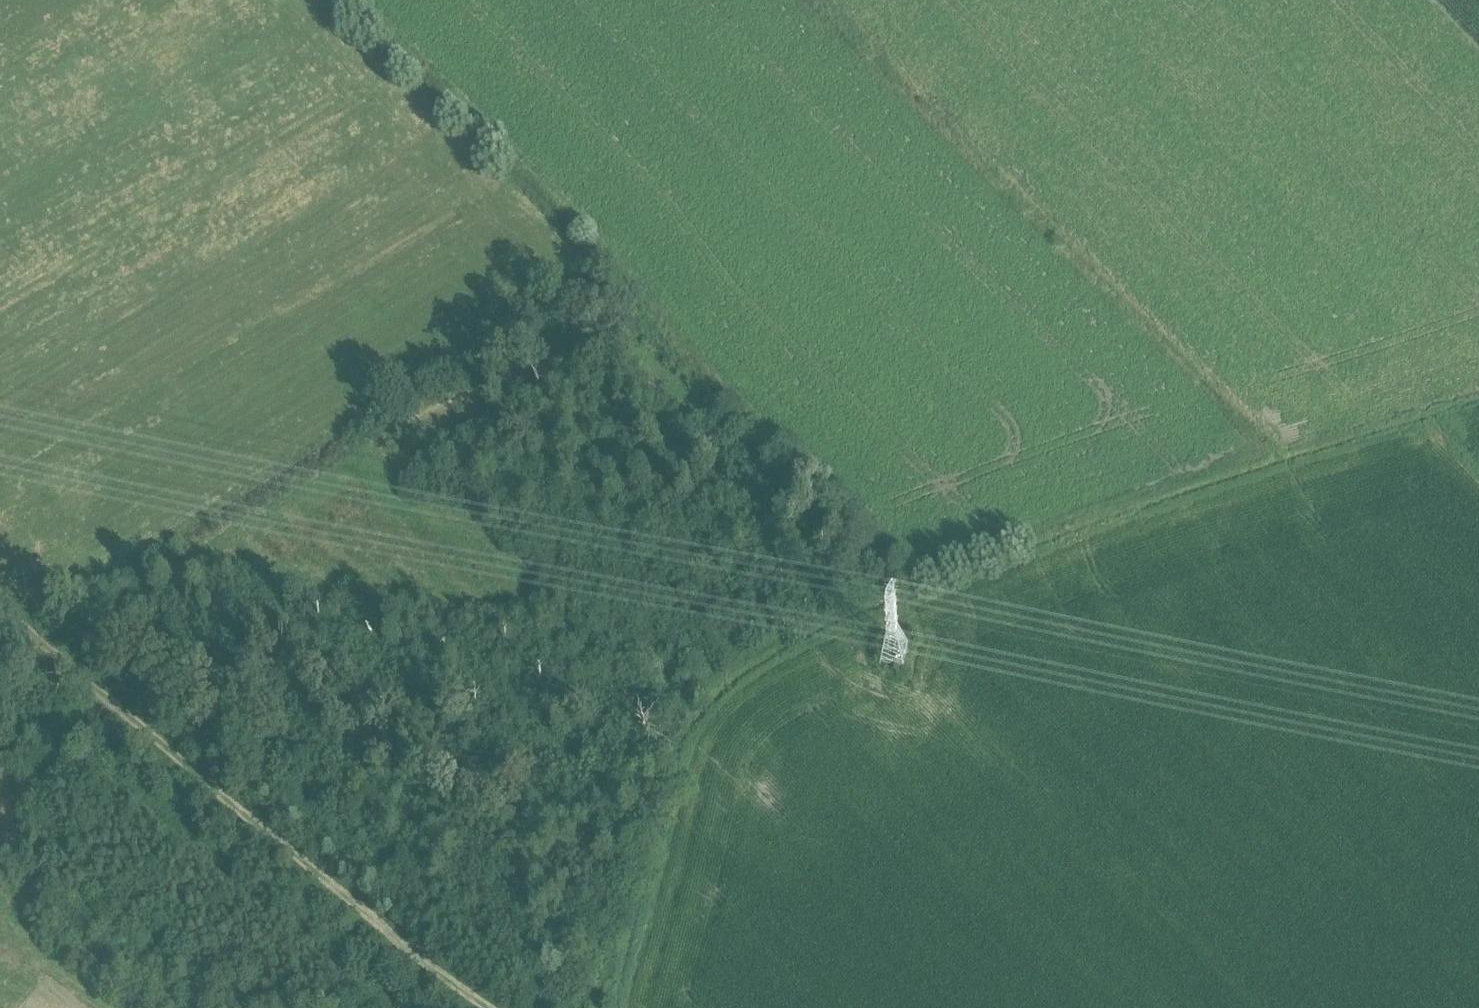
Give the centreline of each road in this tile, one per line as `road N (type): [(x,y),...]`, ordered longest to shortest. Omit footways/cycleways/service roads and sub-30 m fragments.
road 1 (track): [(0,611),(503,1007)]

